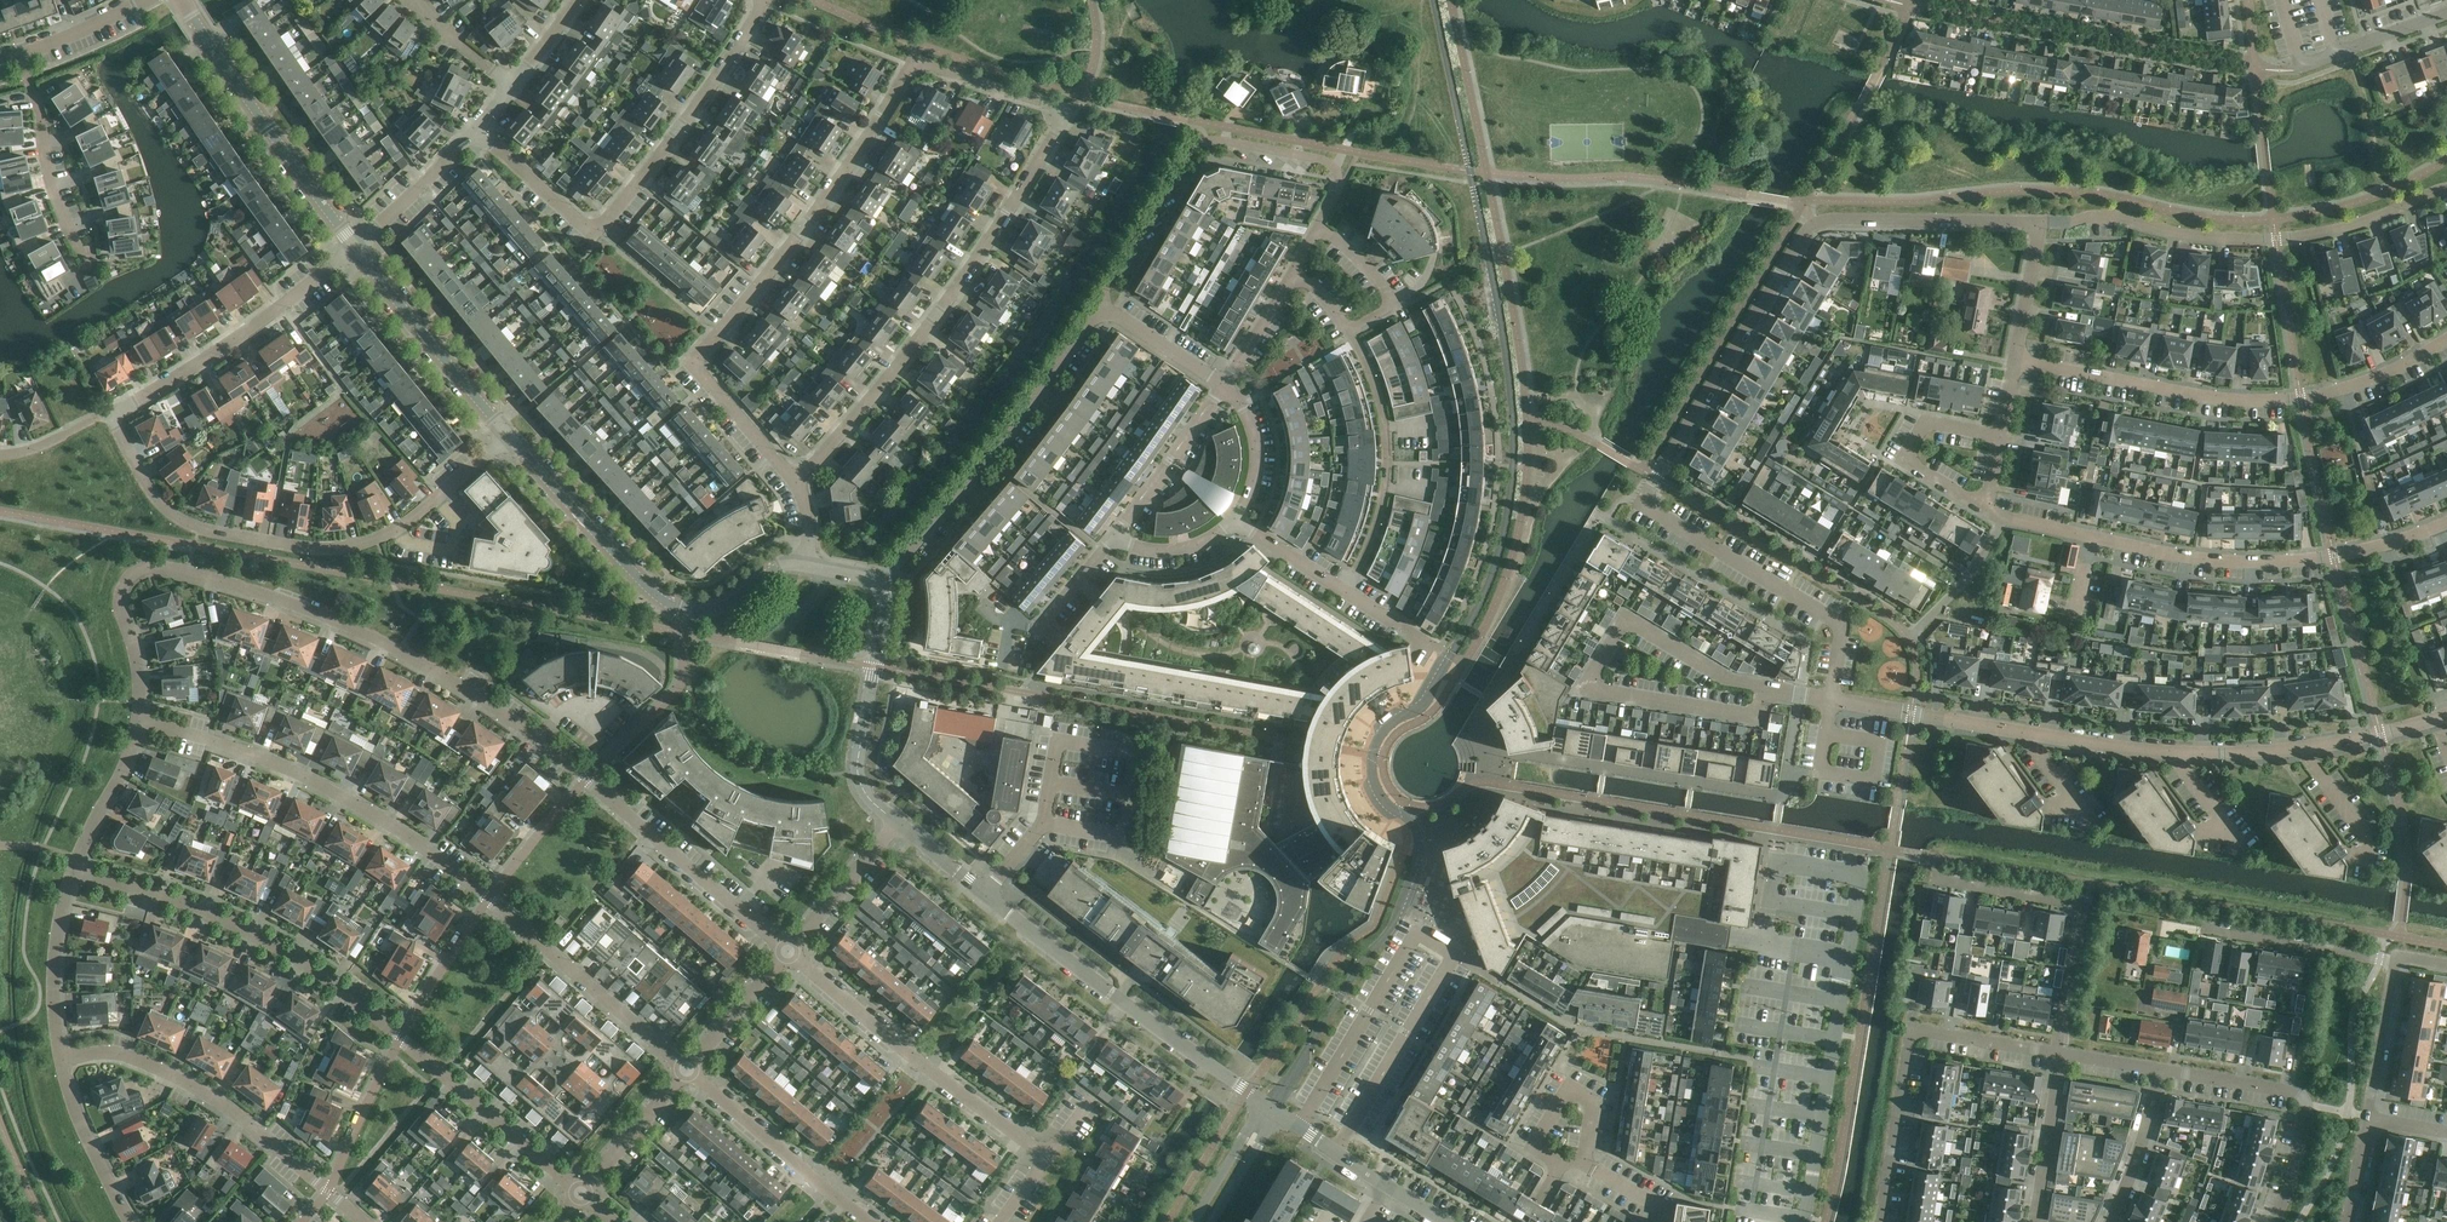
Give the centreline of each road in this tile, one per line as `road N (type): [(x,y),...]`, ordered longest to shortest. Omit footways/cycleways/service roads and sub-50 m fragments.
road 1 (residential): [(2433,718),(2351,741),(2231,754),(2140,749),(1830,700),(1843,627),(1641,503),(1812,225),(2039,222)]
road 2 (residential): [(796,483),(937,315),(1069,110),(915,57),(802,230),(700,356)]
road 3 (residential): [(587,780),(514,721),(401,653),(286,601),(160,567),(133,574),(121,595),(138,669),(137,720)]
road 4 (residential): [(107,413),(150,489),(176,516),(199,528),(308,548),(359,544),(397,529),(507,438)]
road 5 (residential): [(1988,510),(2223,560),(2333,557),(2446,523)]
road 6 (residential): [(1265,1103),(893,824)]
road 7 (residential): [(2015,361),(2228,400),(2284,400),(2389,373),(2446,339)]
road 8 (residential): [(2039,222),(2115,219),(2205,237),(2275,238),(2368,221),(2446,189)]
road 9 (residential): [(487,900),(364,807),(288,770),(137,720)]
road 10 (residential): [(1100,305),(1177,170),(1207,140),(1335,166),(1337,189),(1318,225)]
road 11 (residential): [(806,563),(768,576),(738,600),(705,610),(668,604),(507,438)]
road 12 (residential): [(400,1037),(313,969),(242,928),(164,895),(73,871)]
road 13 (residential): [(885,578),(1047,383),(1100,305)]
road 14 (residential): [(2063,1056),(1914,1033),(1881,1221)]
road 15 (residential): [(1048,1158),(787,952)]
road 16 (residential): [(328,1190),(233,1110),(176,1077),(100,1050),(60,1056)]
road 17 (residential): [(355,248),(180,0)]
road 18 (residential): [(1937,876),(2081,902),(2058,1038),(2063,1056)]
road 19 (residential): [(355,248),(231,345),(107,413)]
road 20 (residential): [(600,225),(680,129),(768,0)]
road 21 (residential): [(1346,590),(1369,544),(1387,463),(1383,411),(1350,331)]
road 22 (residential): [(2276,1221),(2306,1100),(2162,1070)]
road 23 (residential): [(787,952),(587,780)]
road 24 (residential): [(687,1070),(487,900)]
road 25 (residential): [(893,824),(867,799),(857,765),(885,578)]
road 26 (residential): [(507,438),(355,248)]
road 27 (residential): [(581,1194),(400,1037)]
road 28 (residential): [(869,1221),(687,1070)]
road 29 (residential): [(84,260),(52,190),(22,55)]
road 30 (residential): [(2000,435),(1929,423),(1910,454),(1919,470),(1988,510)]
road 31 (residential): [(2394,965),(2203,930)]
road 32 (residential): [(73,871),(54,965),(60,1056)]
road 33 (residential): [(1221,386),(1115,536)]
road 34 (residential): [(1557,1163),(1585,1166),(1595,1105),(1569,1090),(1536,1141)]
road 35 (residential): [(60,1056),(80,1123),(130,1221)]
road 36 (residential): [(328,1190),(400,1037)]
road 37 (residential): [(355,248),(474,129)]
road 38 (residential): [(2063,1056),(2034,1221)]
road 39 (residential): [(893,824),(787,952)]
road 40 (residential): [(137,720),(122,772),(73,871)]
road 41 (residential): [(687,1070),(581,1194)]
road 42 (residential): [(400,1037),(487,900)]
road 43 (residential): [(796,483),(707,383),(700,356)]
road 44 (residential): [(600,225),(579,221),(474,129)]
road 45 (residential): [(2111,1221),(2162,1070)]
road 46 (residential): [(1318,225),(1393,299),(1350,331)]
road 47 (residential): [(487,900),(587,780)]
road 48 (residential): [(2301,68),(2446,14)]
road 49 (residential): [(787,952),(687,1070)]
road 50 (residential): [(2394,965),(2368,1117)]
road 51 (residential): [(1115,536),(1037,629),(1006,621)]
road 52 (residential): [(1237,519),(1250,492),(1256,441),(1246,411),(1221,386)]
road 53 (residential): [(2015,361),(2039,222)]
road 54 (unclassified): [(1265,1103),(1193,1221)]
road 55 (residential): [(146,0),(22,55)]
road 56 (residential): [(1221,386),(1293,274)]
road 57 (residential): [(1115,536),(1141,548),(1183,549),(1237,519)]
road 58 (residential): [(514,85),(414,0)]
road 59 (residential): [(1346,590),(1237,519)]
road 60 (residential): [(1279,1113),(1384,1186)]
road 61 (unclassified): [(1214,1221),(1279,1113)]
road 62 (residential): [(1221,386),(1118,315)]

